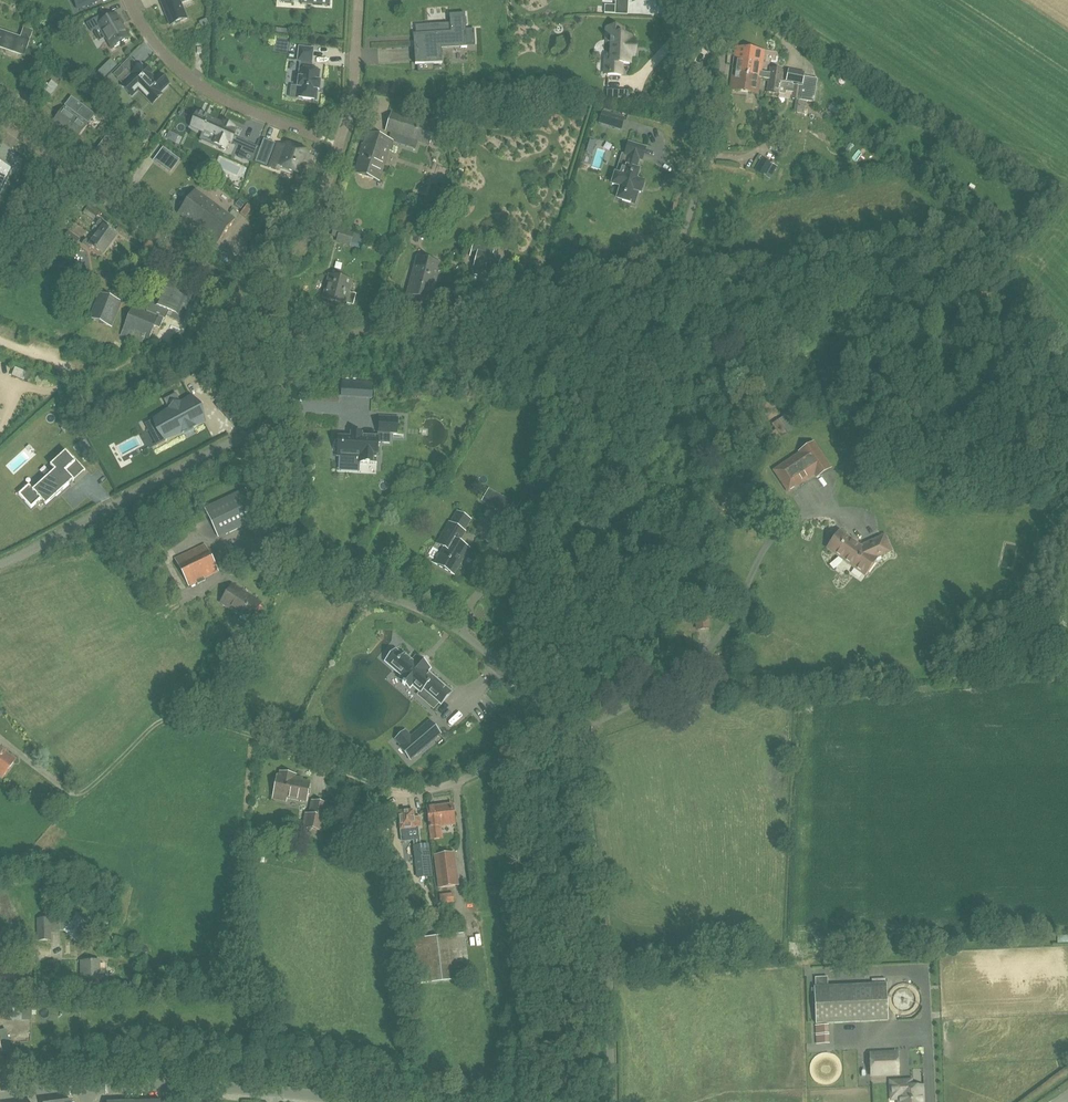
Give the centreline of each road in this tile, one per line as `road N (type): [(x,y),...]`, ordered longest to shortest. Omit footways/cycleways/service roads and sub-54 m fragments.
road 1 (unclassified): [(577,740),(582,536),(708,154),(725,0)]
road 2 (unclassified): [(577,740),(458,629),(279,554),(272,536),(279,429)]
road 3 (unclassified): [(577,740),(613,1015),(614,1101)]
road 4 (unclassified): [(228,289),(239,273),(299,249),(314,227),(348,113),(357,0)]
road 5 (residential): [(279,429),(253,432),(0,565)]
road 6 (residential): [(320,139),(195,80),(139,23),(129,0)]
road 7 (track): [(473,309),(664,281)]
road 8 (unclassified): [(284,336),(354,333),(473,309)]
road 9 (residential): [(228,289),(76,176)]
road 10 (residential): [(577,740),(439,788),(402,791)]
road 11 (residential): [(199,1087),(345,1101)]

